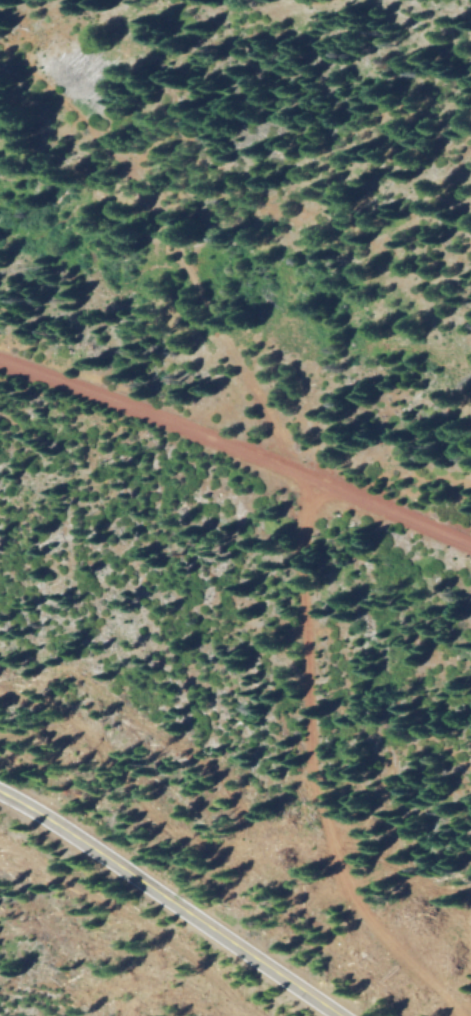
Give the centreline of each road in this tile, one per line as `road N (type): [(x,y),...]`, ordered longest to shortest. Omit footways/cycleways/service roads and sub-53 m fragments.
road 1 (track): [(470,988),(364,893),(319,806),(302,475),(203,313),(143,194),(0,27)]
road 2 (track): [(470,549),(0,361)]
road 3 (secondary): [(345,1015),(0,792)]

